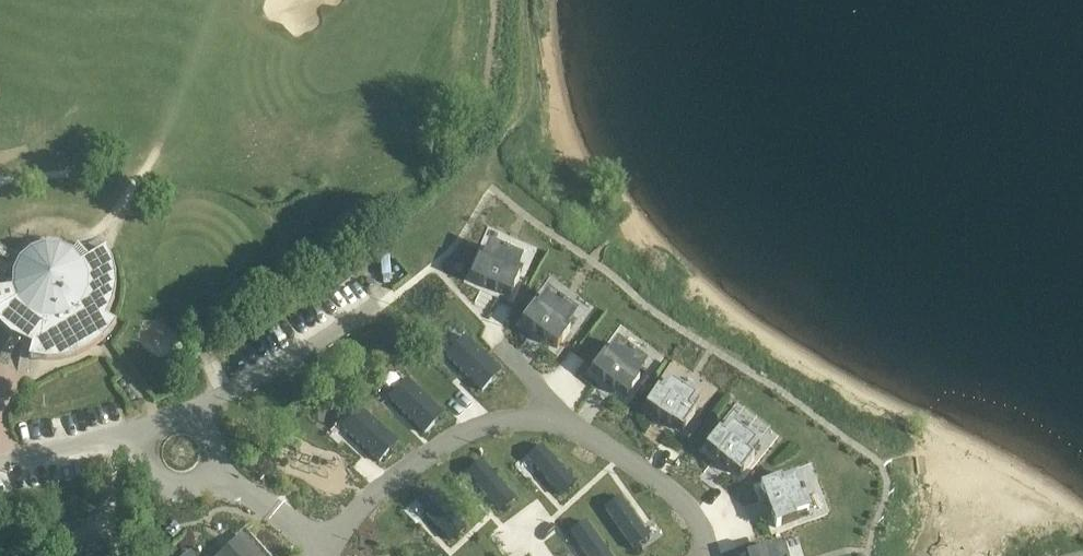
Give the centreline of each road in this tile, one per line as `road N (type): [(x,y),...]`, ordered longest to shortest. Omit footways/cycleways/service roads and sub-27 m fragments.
road 1 (residential): [(191,417),(400,290)]
road 2 (residential): [(146,436),(163,476),(204,483),(216,473),(215,456),(191,417)]
road 3 (residential): [(0,460),(146,436)]

